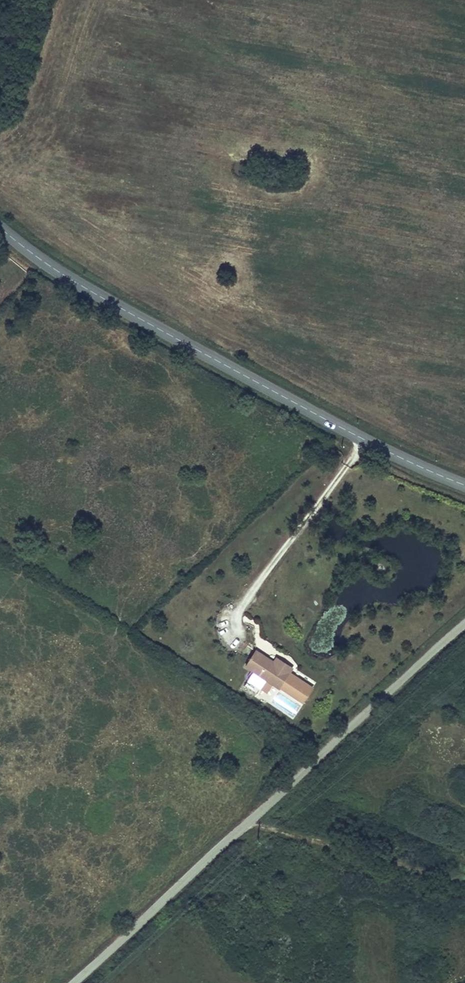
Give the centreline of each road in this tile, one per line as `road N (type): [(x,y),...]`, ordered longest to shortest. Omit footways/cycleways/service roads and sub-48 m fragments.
road 1 (tertiary): [(0,230),(84,291),(385,453),(464,484)]
road 2 (track): [(248,822),(464,885)]

